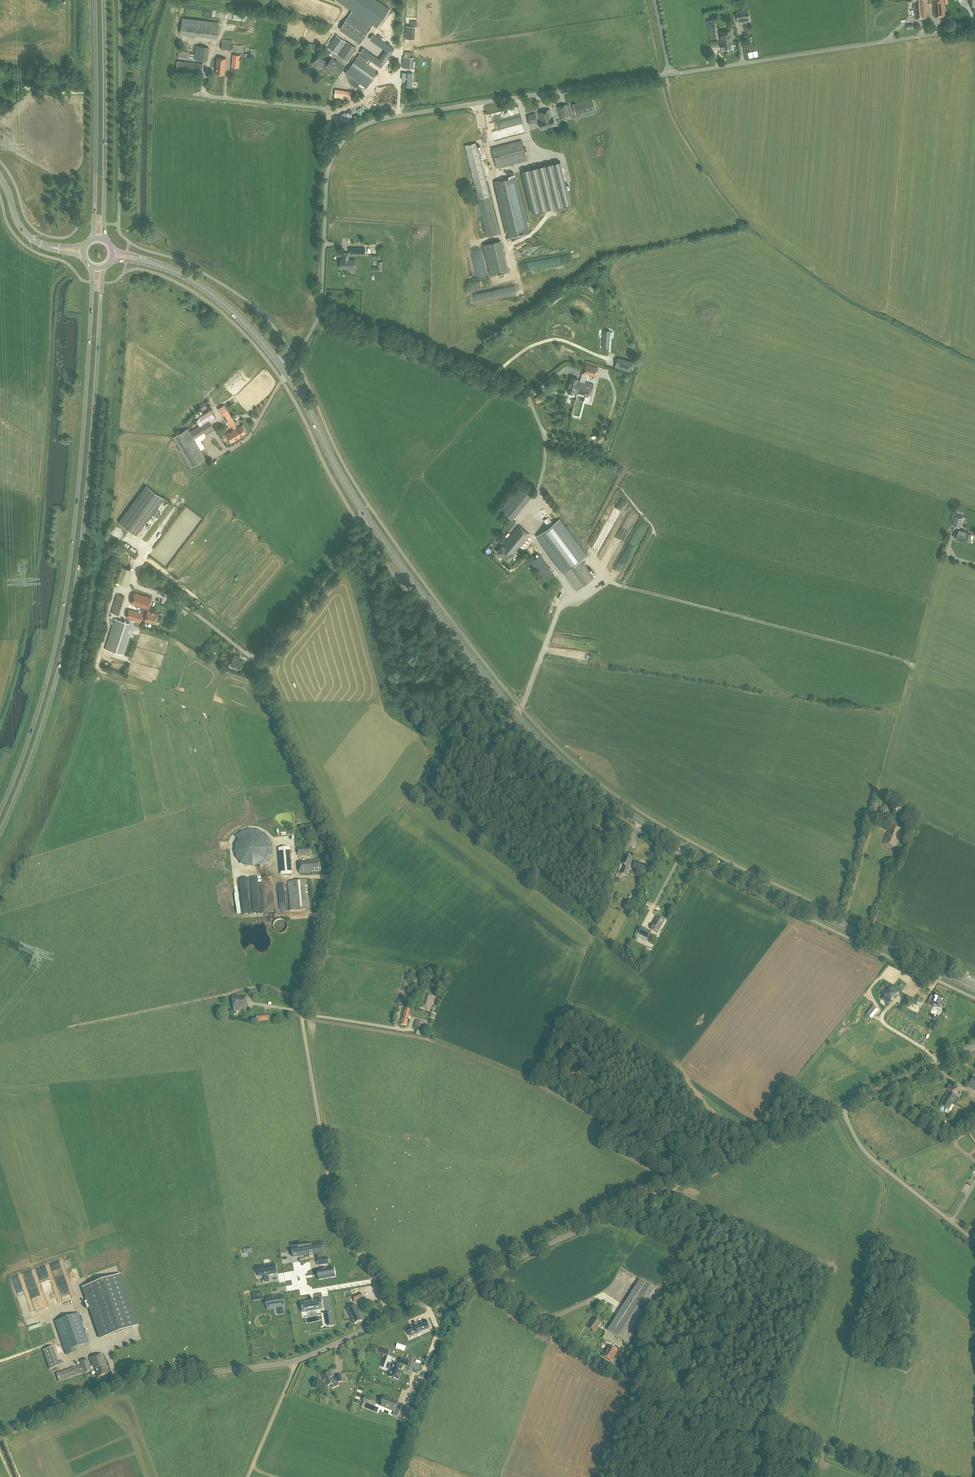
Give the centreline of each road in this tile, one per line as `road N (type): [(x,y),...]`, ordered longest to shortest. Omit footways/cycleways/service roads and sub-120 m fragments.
road 1 (unclassified): [(390,1320),(339,1223),(304,1036),(337,858),(257,674),(368,519)]
road 2 (primary): [(974,990),(695,853),(602,795),(487,681),(368,519)]
road 3 (primary): [(0,834),(41,733),(72,613),(104,266)]
road 4 (primary): [(92,266),(67,586),(43,693),(0,812)]
road 5 (unclassified): [(319,314),(327,175),(352,132),(385,119),(671,74)]
road 6 (unclassified): [(0,1433),(130,1384),(296,1363),(390,1320)]
road 7 (unclassified): [(472,1281),(837,1112)]
road 8 (unclassified): [(533,506),(546,447),(528,393),(319,314)]
road 9 (unclassified): [(974,27),(671,74)]
road 10 (primary): [(105,240),(104,0)]
road 11 (primary): [(94,0),(94,239)]
road 12 (primary): [(283,368),(198,285),(112,255)]
road 13 (unclassified): [(974,1250),(866,1161),(837,1112)]
road 14 (unclassified): [(633,1384),(472,1281)]
road 15 (primary): [(368,519),(283,368)]
road 16 (unclassified): [(837,1112),(974,1047)]
road 17 (track): [(776,1430),(633,1384)]
road 18 (track): [(908,1476),(776,1430)]

